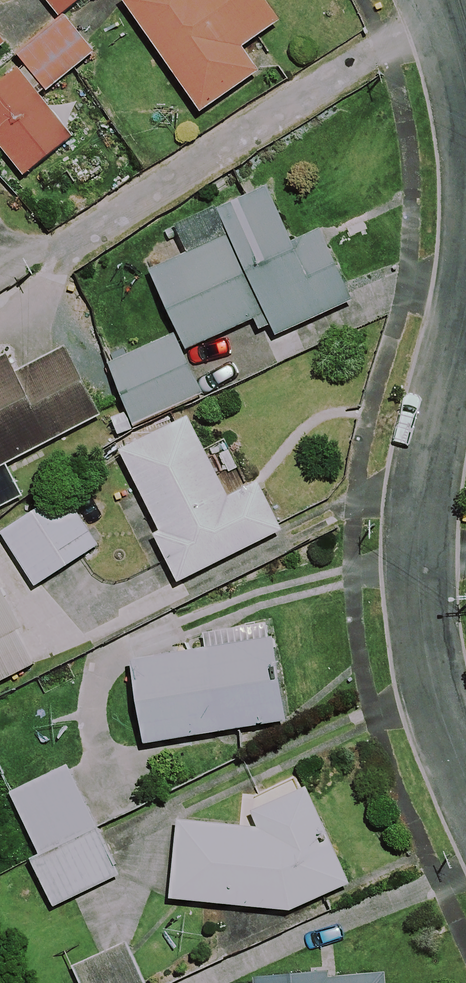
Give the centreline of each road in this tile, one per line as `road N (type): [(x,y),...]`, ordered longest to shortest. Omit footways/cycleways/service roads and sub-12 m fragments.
road 1 (residential): [(465,319),(423,502),(421,620),(465,770)]

